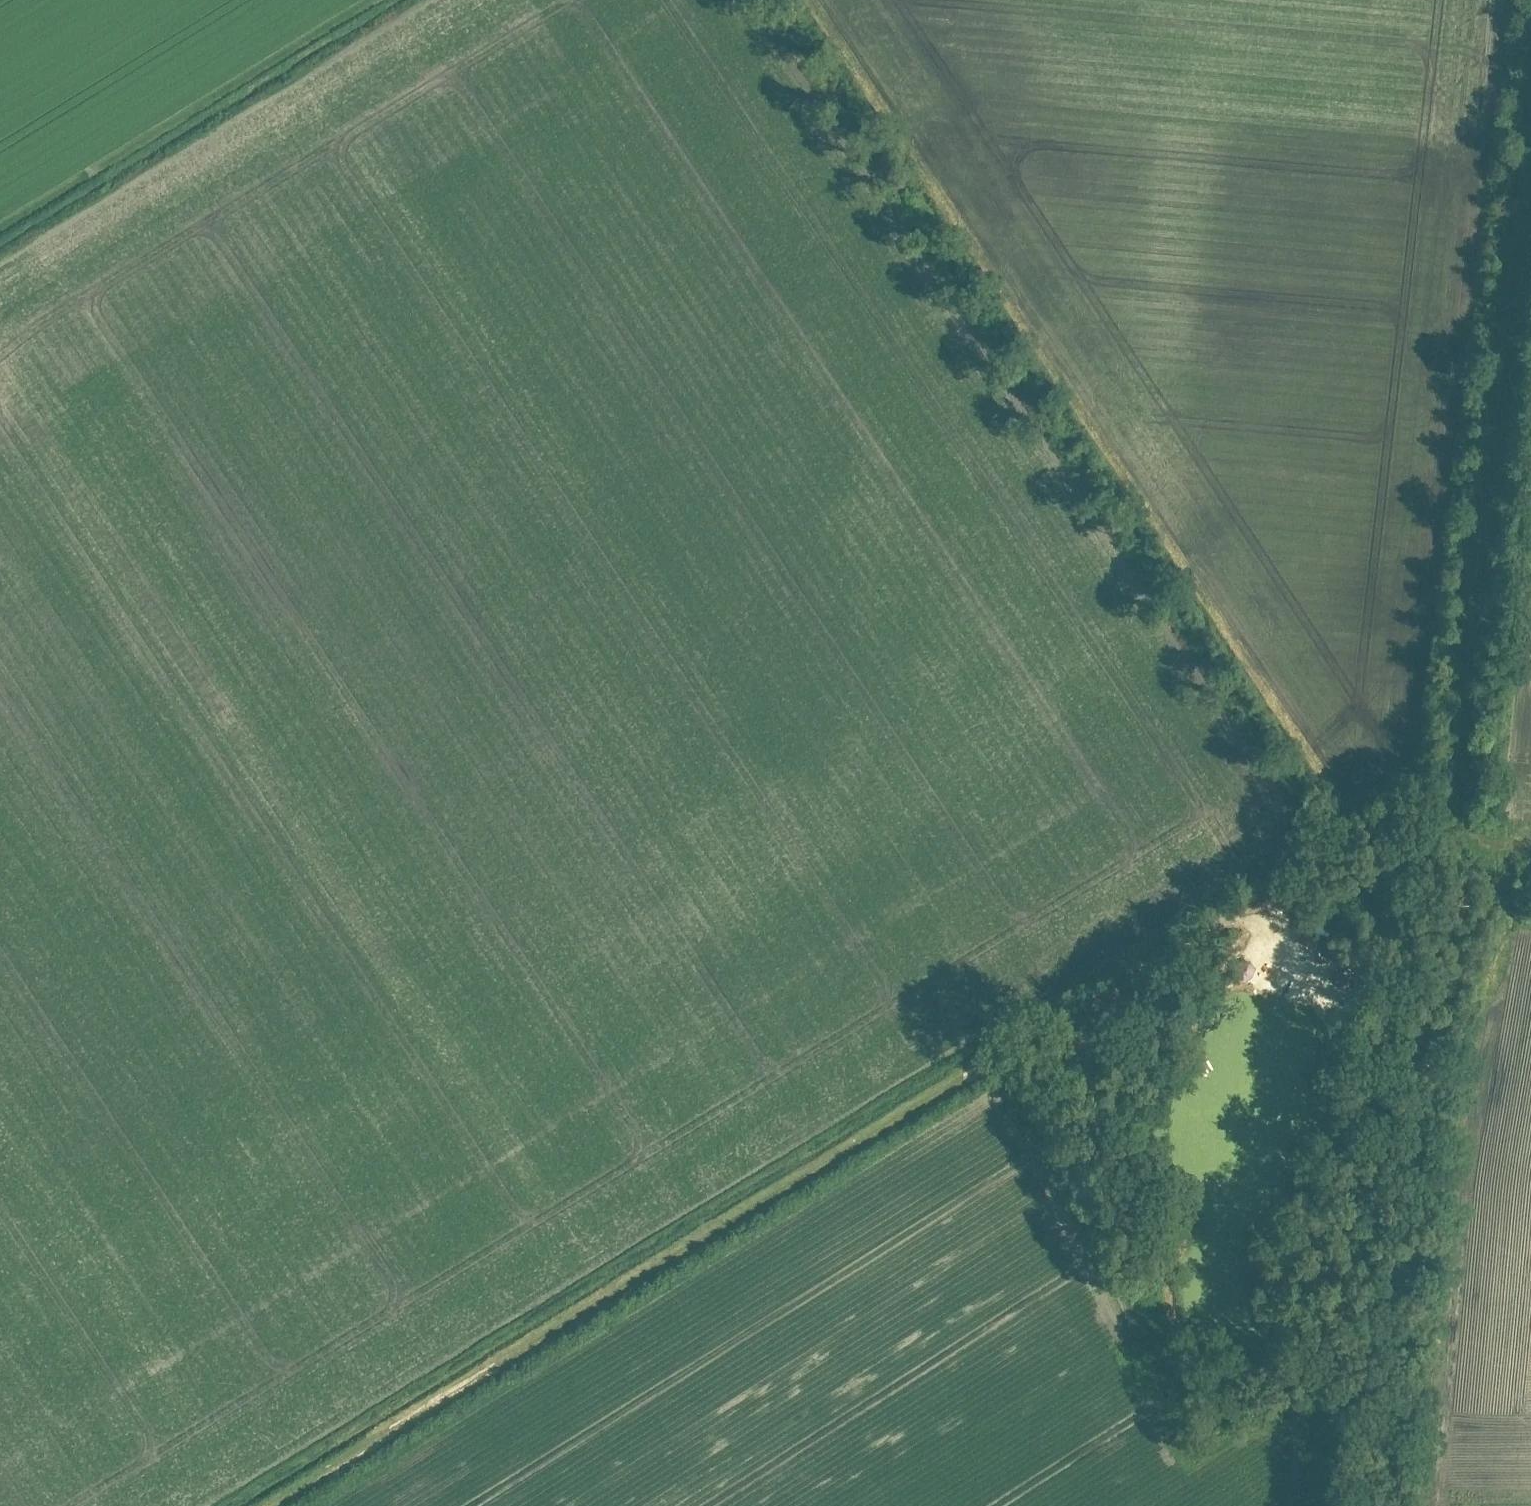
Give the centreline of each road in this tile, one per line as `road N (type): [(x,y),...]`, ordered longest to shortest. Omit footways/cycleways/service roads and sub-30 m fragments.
road 1 (track): [(1530,210),(1461,834),(1530,838)]

